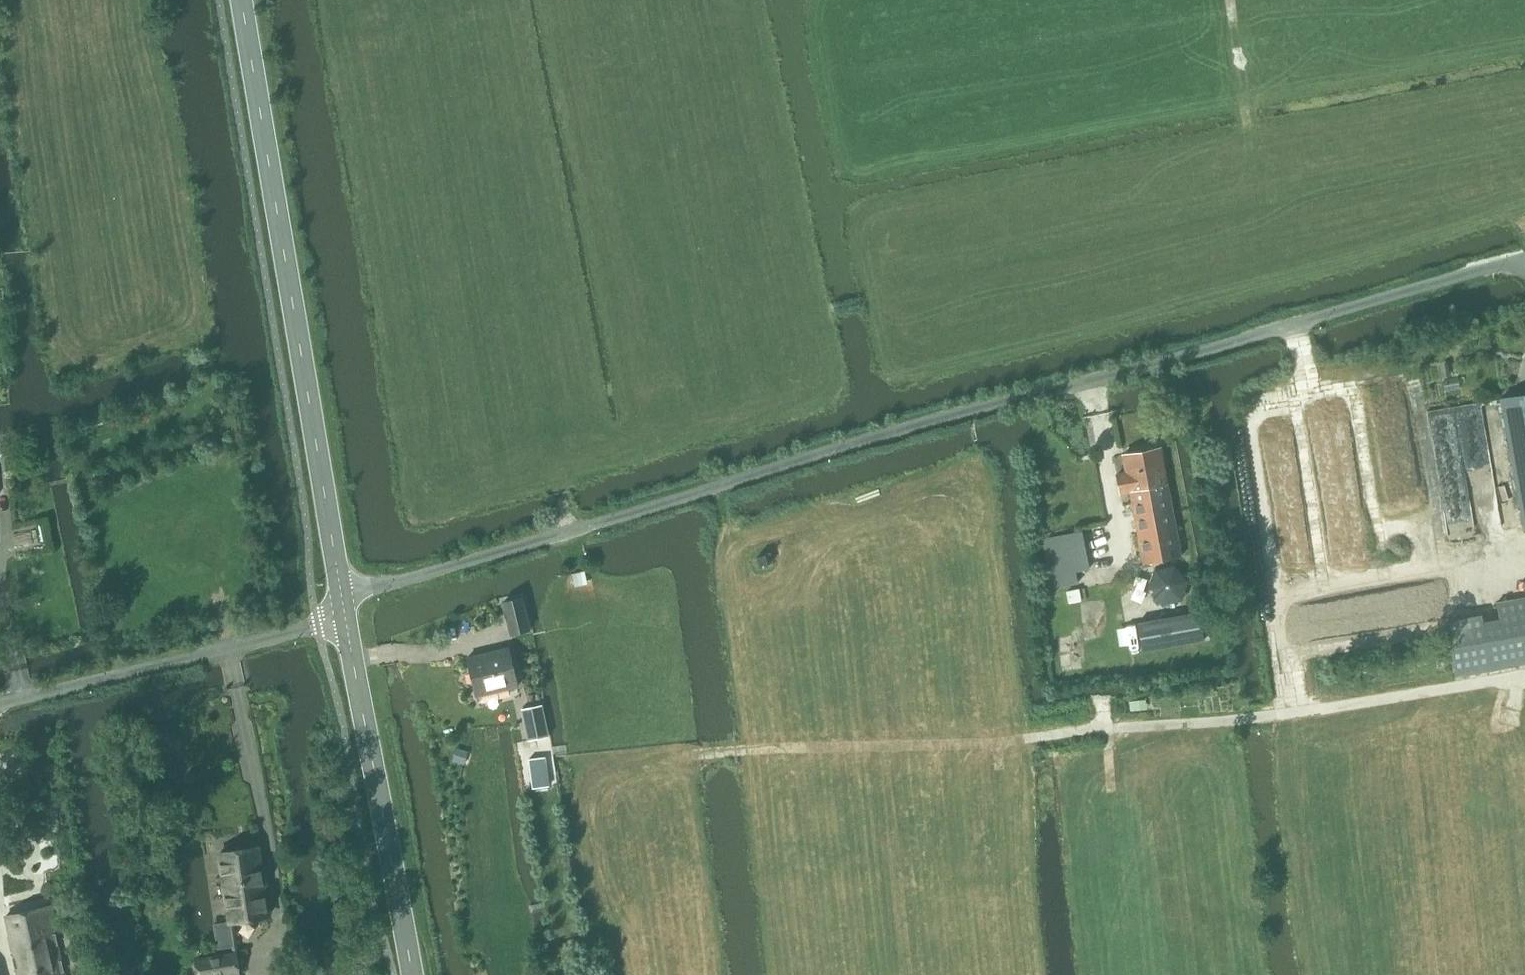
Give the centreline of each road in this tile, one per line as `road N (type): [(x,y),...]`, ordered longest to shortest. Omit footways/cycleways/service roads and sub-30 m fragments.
road 1 (residential): [(347,597),(1524,259)]
road 2 (track): [(1524,678),(1290,720),(1005,744),(687,758)]
road 3 (tertiary): [(347,597),(246,0)]
road 4 (residential): [(0,704),(351,621)]
road 5 (tertiary): [(416,974),(351,621)]

